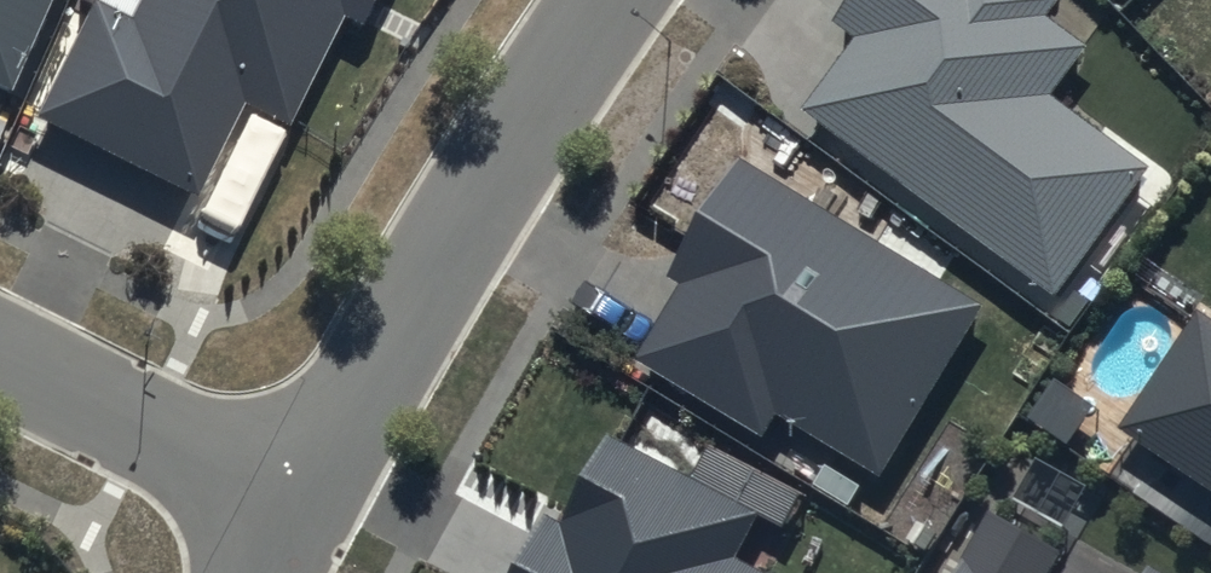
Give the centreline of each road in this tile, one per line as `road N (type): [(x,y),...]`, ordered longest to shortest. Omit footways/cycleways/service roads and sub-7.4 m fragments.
road 1 (residential): [(594,0),(499,131),(291,508)]
road 2 (residential): [(0,350),(291,508)]

